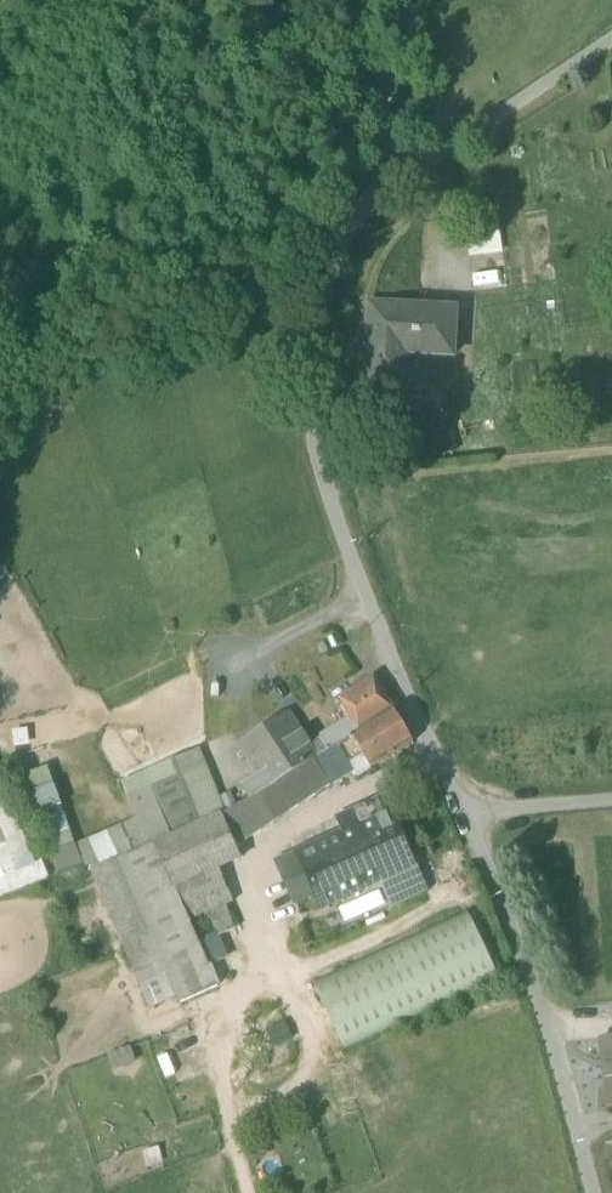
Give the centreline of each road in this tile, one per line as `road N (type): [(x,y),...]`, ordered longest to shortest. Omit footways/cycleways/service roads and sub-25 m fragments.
road 1 (residential): [(611,39),(355,214),(329,286),(306,411),(383,631),(540,996),(589,1192)]
road 2 (track): [(0,462),(131,337),(346,227)]
road 3 (track): [(355,214),(388,134),(381,0)]
road 4 (track): [(611,798),(462,812)]

